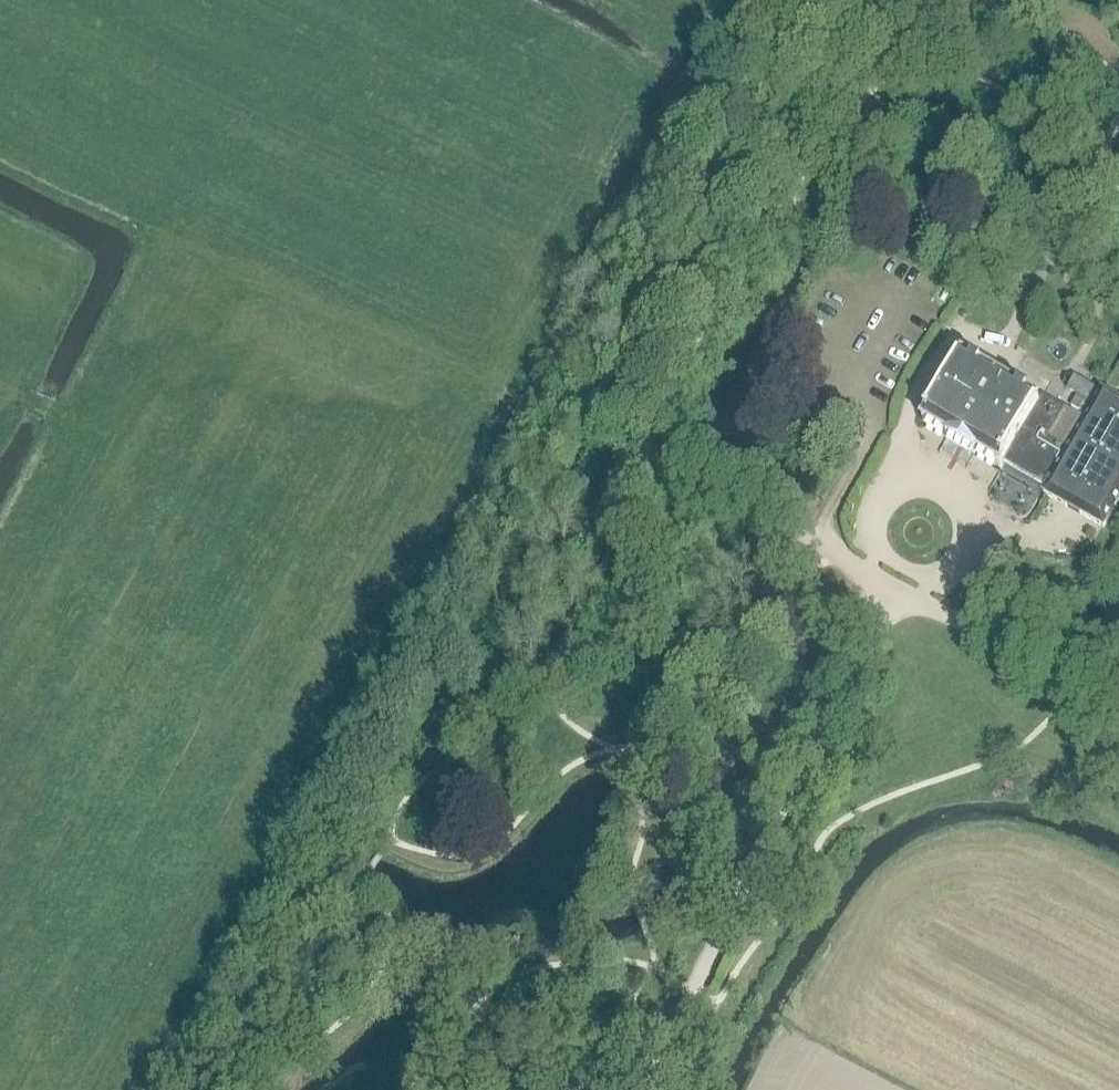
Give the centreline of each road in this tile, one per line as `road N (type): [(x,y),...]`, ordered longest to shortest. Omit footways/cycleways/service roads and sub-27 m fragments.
road 1 (track): [(354,853),(550,486),(586,439),(795,531),(895,586)]
road 2 (track): [(647,1089),(895,586)]
road 3 (track): [(904,571),(878,546),(876,510),(899,482),(934,477),(964,497),(973,532),(950,568),(911,573)]
road 4 (track): [(895,586),(1118,706)]

